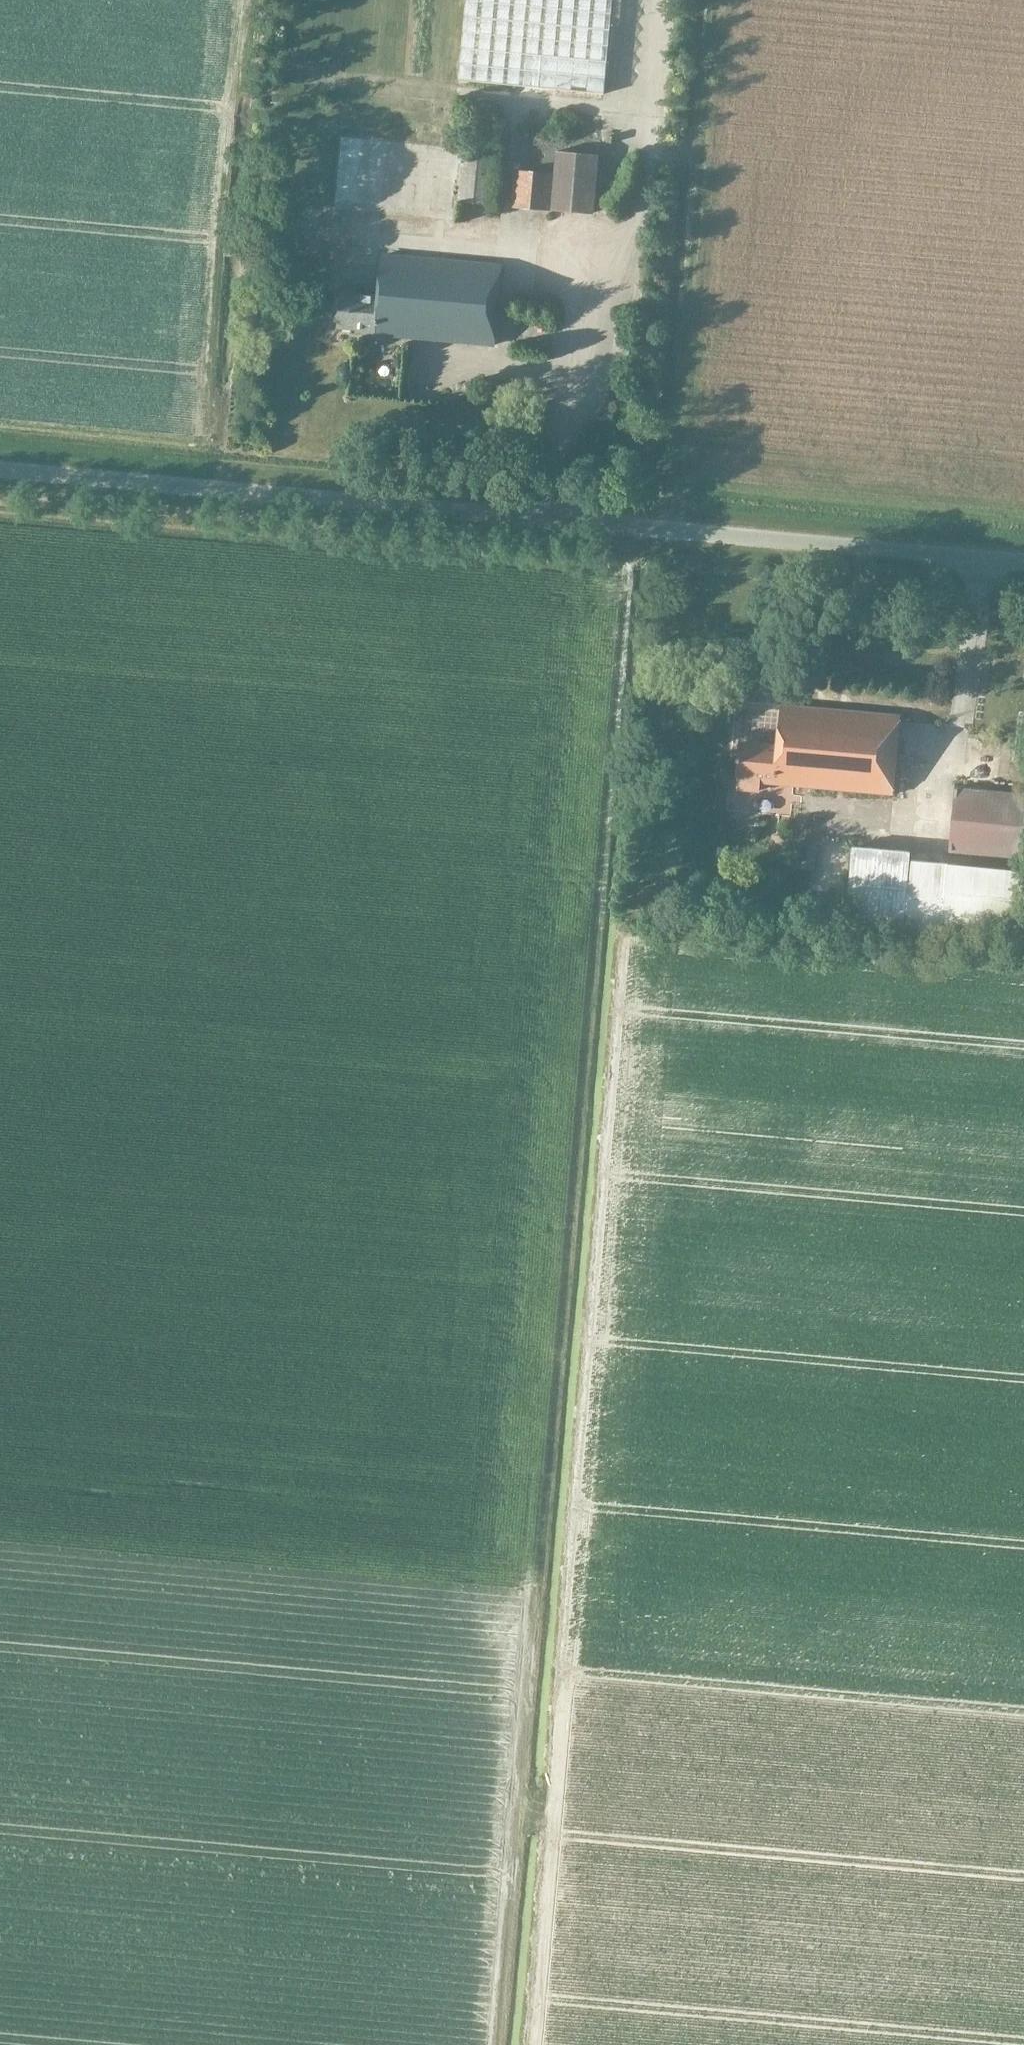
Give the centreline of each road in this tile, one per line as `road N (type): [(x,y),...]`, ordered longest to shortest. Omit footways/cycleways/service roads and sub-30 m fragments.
road 1 (unclassified): [(1023,570),(0,466)]

